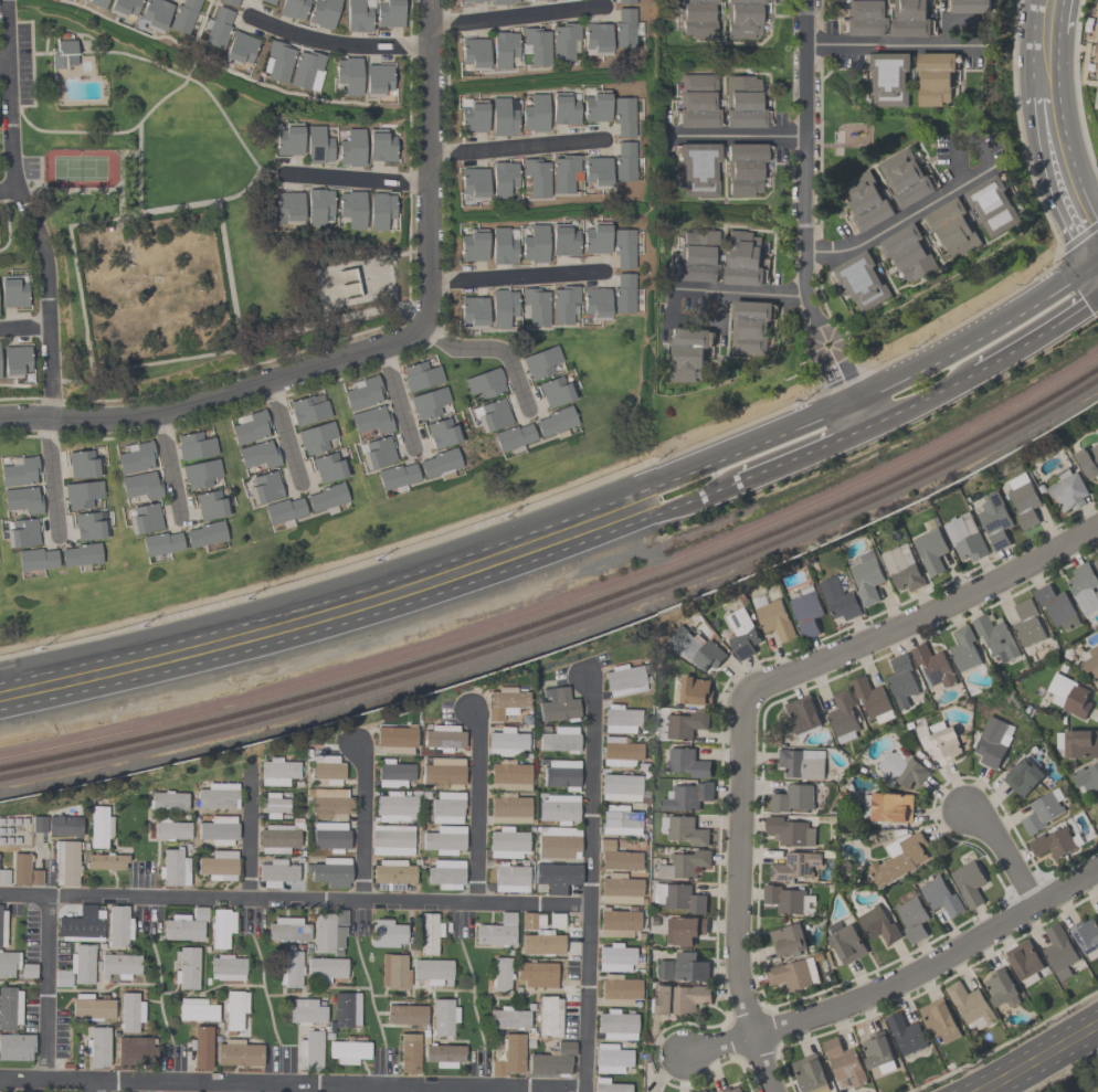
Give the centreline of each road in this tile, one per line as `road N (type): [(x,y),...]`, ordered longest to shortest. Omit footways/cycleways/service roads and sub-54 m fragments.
road 1 (primary): [(638,507),(328,621),(0,701)]
road 2 (residential): [(0,899),(589,908)]
road 3 (residential): [(0,1080),(583,1091)]
road 4 (primary): [(1063,276),(853,399),(650,486),(638,507)]
road 5 (residential): [(0,417),(158,411),(382,344),(420,325)]
road 6 (residential): [(6,0),(12,174),(45,245),(46,417)]
road 7 (residential): [(583,1091),(592,699),(581,677)]
road 8 (residential): [(774,1091),(736,977),(746,698)]
road 9 (residential): [(746,698),(1097,522)]
road 10 (residential): [(752,1031),(854,1001),(1097,869)]
road 11 (residential): [(429,26),(427,299),(420,325)]
road 12 (residential): [(958,183),(957,147),(980,138),(992,163),(849,246),(805,250)]
road 13 (residential): [(807,294),(803,0)]
road 14 (residential): [(949,44),(949,19),(979,20),(979,45),(804,43)]
road 15 (residential): [(474,907),(478,725),(471,711)]
road 16 (residential): [(250,15),(317,40),(427,45)]
road 17 (residential): [(45,1080),(49,900)]
road 18 (residential): [(427,283),(603,271)]
road 19 (residential): [(429,155),(603,139)]
road 20 (residential): [(429,26),(602,6)]
road 21 (secondary): [(1097,1012),(954,1091)]
road 22 (residential): [(362,904),(365,762),(353,745)]
road 23 (residential): [(420,325),(453,348),(504,347),(528,407)]
road 24 (primary): [(1052,95),(1097,237)]
road 25 (residential): [(807,294),(867,428)]
road 26 (primary): [(974,370),(1097,295)]
road 27 (residential): [(284,173),(427,183)]
road 28 (primary): [(743,483),(867,428)]
road 29 (residential): [(674,288),(807,294)]
road 30 (residential): [(671,135),(804,135)]
road 31 (residential): [(250,903),(250,776)]
road 32 (residential): [(1036,902),(988,827),(961,806)]
road 33 (primary): [(867,428),(974,370)]

